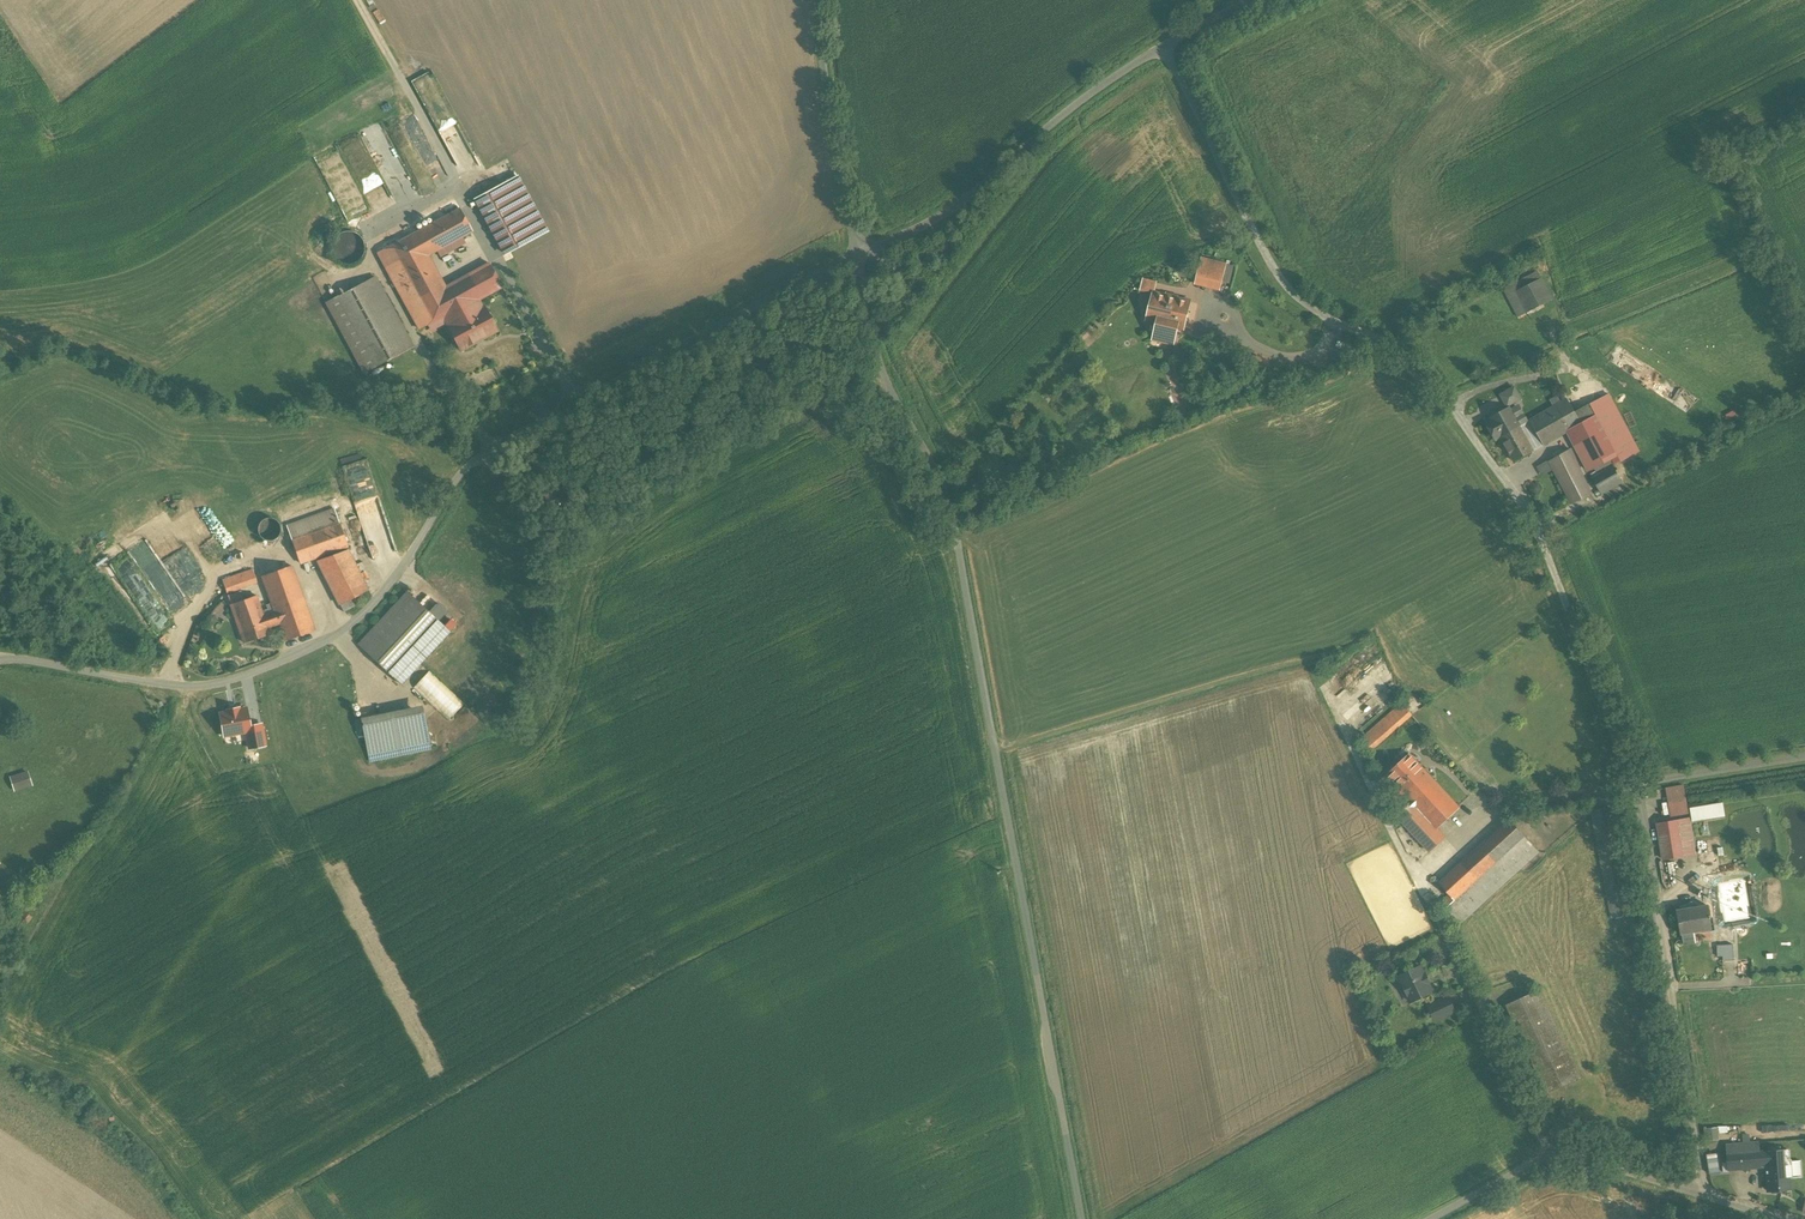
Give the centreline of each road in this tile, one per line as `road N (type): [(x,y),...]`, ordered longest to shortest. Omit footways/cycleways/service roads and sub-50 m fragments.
road 1 (unclassified): [(856,257),(497,445),(458,483),(373,605),(296,656),(209,685),(179,686),(0,658)]
road 2 (unclassified): [(1083,1218),(954,523),(936,466),(885,367),(856,257)]
road 3 (unclassified): [(1168,49),(1274,269),(1332,322),(1416,363),(1522,504),(1633,787)]
road 4 (unclassified): [(1633,787),(1706,1198)]
road 5 (unclassified): [(1168,49),(1088,99),(953,212),(856,257)]
road 6 (unclassified): [(1706,1198),(1557,1155),(1430,1218)]
road 7 (unclassified): [(856,257),(821,0)]
road 8 (track): [(357,0),(453,171)]
road 9 (unclassified): [(1804,759),(1633,787)]
road 10 (track): [(756,306),(885,367)]

